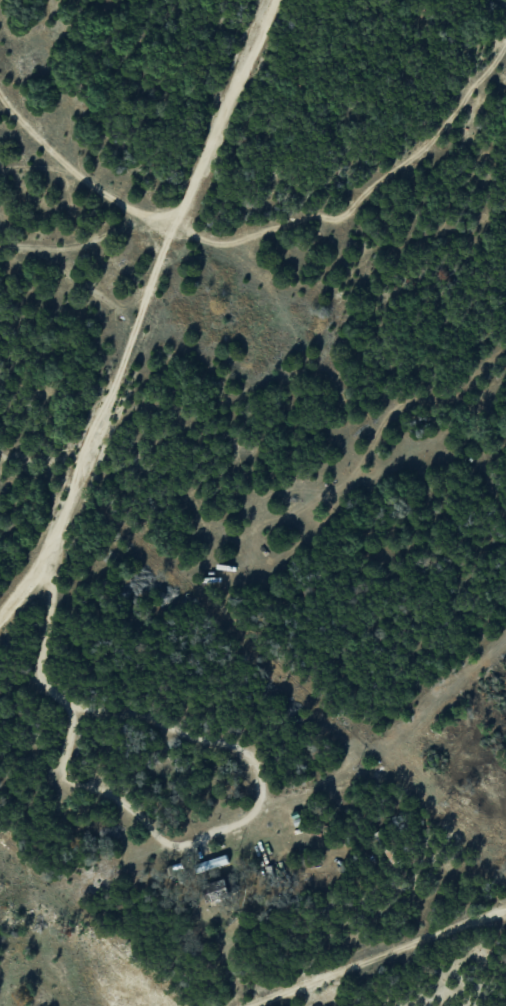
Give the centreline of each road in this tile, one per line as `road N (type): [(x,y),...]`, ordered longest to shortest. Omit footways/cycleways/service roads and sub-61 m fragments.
road 1 (residential): [(269,0),(129,353),(0,600)]

